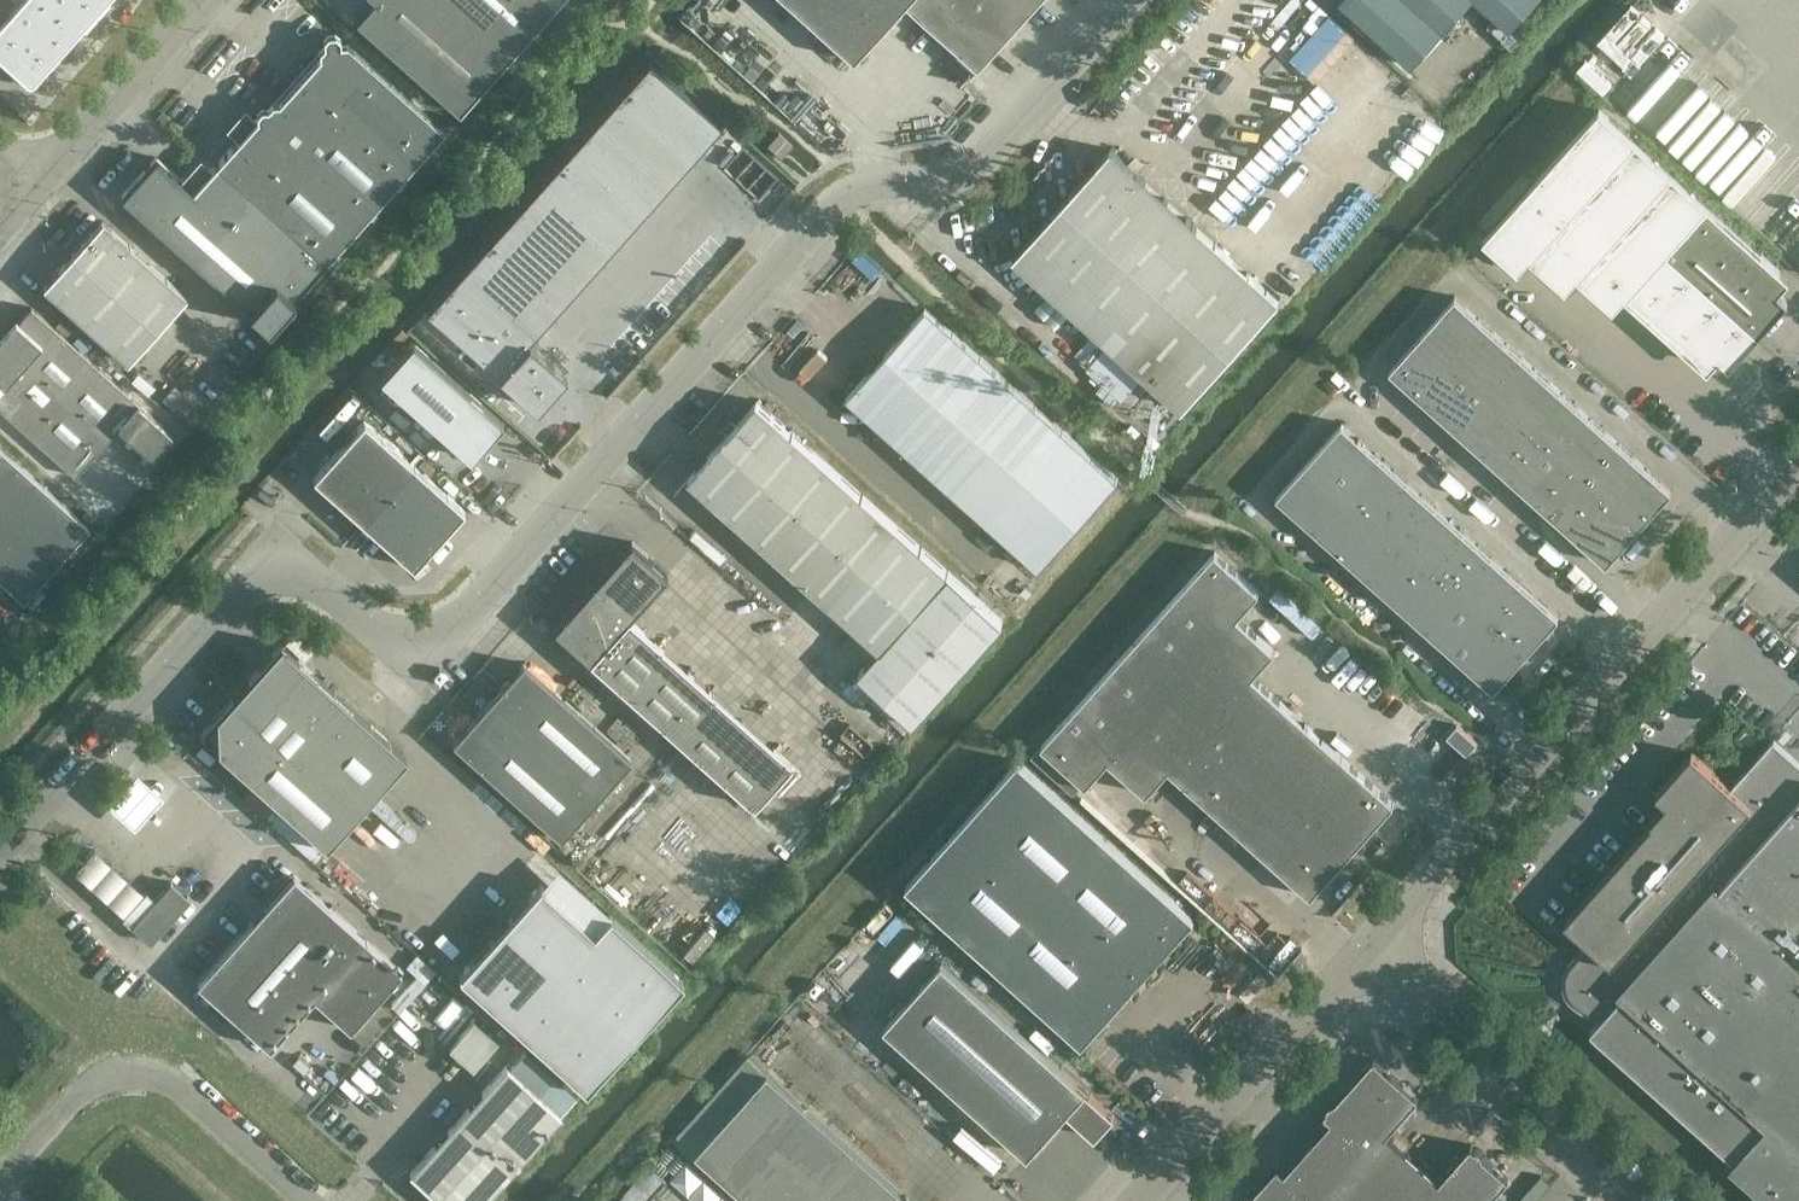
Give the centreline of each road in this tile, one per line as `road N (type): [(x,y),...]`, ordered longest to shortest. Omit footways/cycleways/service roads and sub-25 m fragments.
road 1 (unclassified): [(0,843),(273,549),(363,622),(412,637),(457,623),(837,201),(859,188),(971,171),(1128,0)]
road 2 (unclassified): [(1369,942),(1798,460)]
road 3 (unclassified): [(1666,1200),(1369,942)]
road 4 (unclassified): [(1132,1200),(1369,942)]
road 5 (unclassified): [(31,190),(202,0)]

